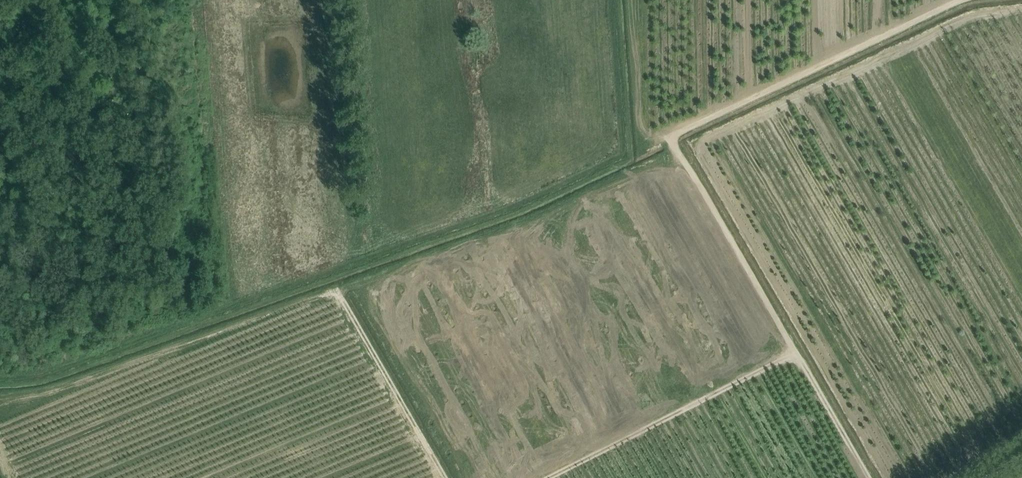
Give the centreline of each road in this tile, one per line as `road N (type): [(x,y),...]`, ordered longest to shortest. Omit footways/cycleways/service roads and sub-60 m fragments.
road 1 (track): [(968,0),(669,138),(795,354)]
road 2 (track): [(442,477),(332,289),(56,385),(0,395)]
road 3 (track): [(674,147),(510,224),(332,289)]
road 4 (track): [(795,354),(549,477)]
road 5 (track): [(795,354),(869,477)]

